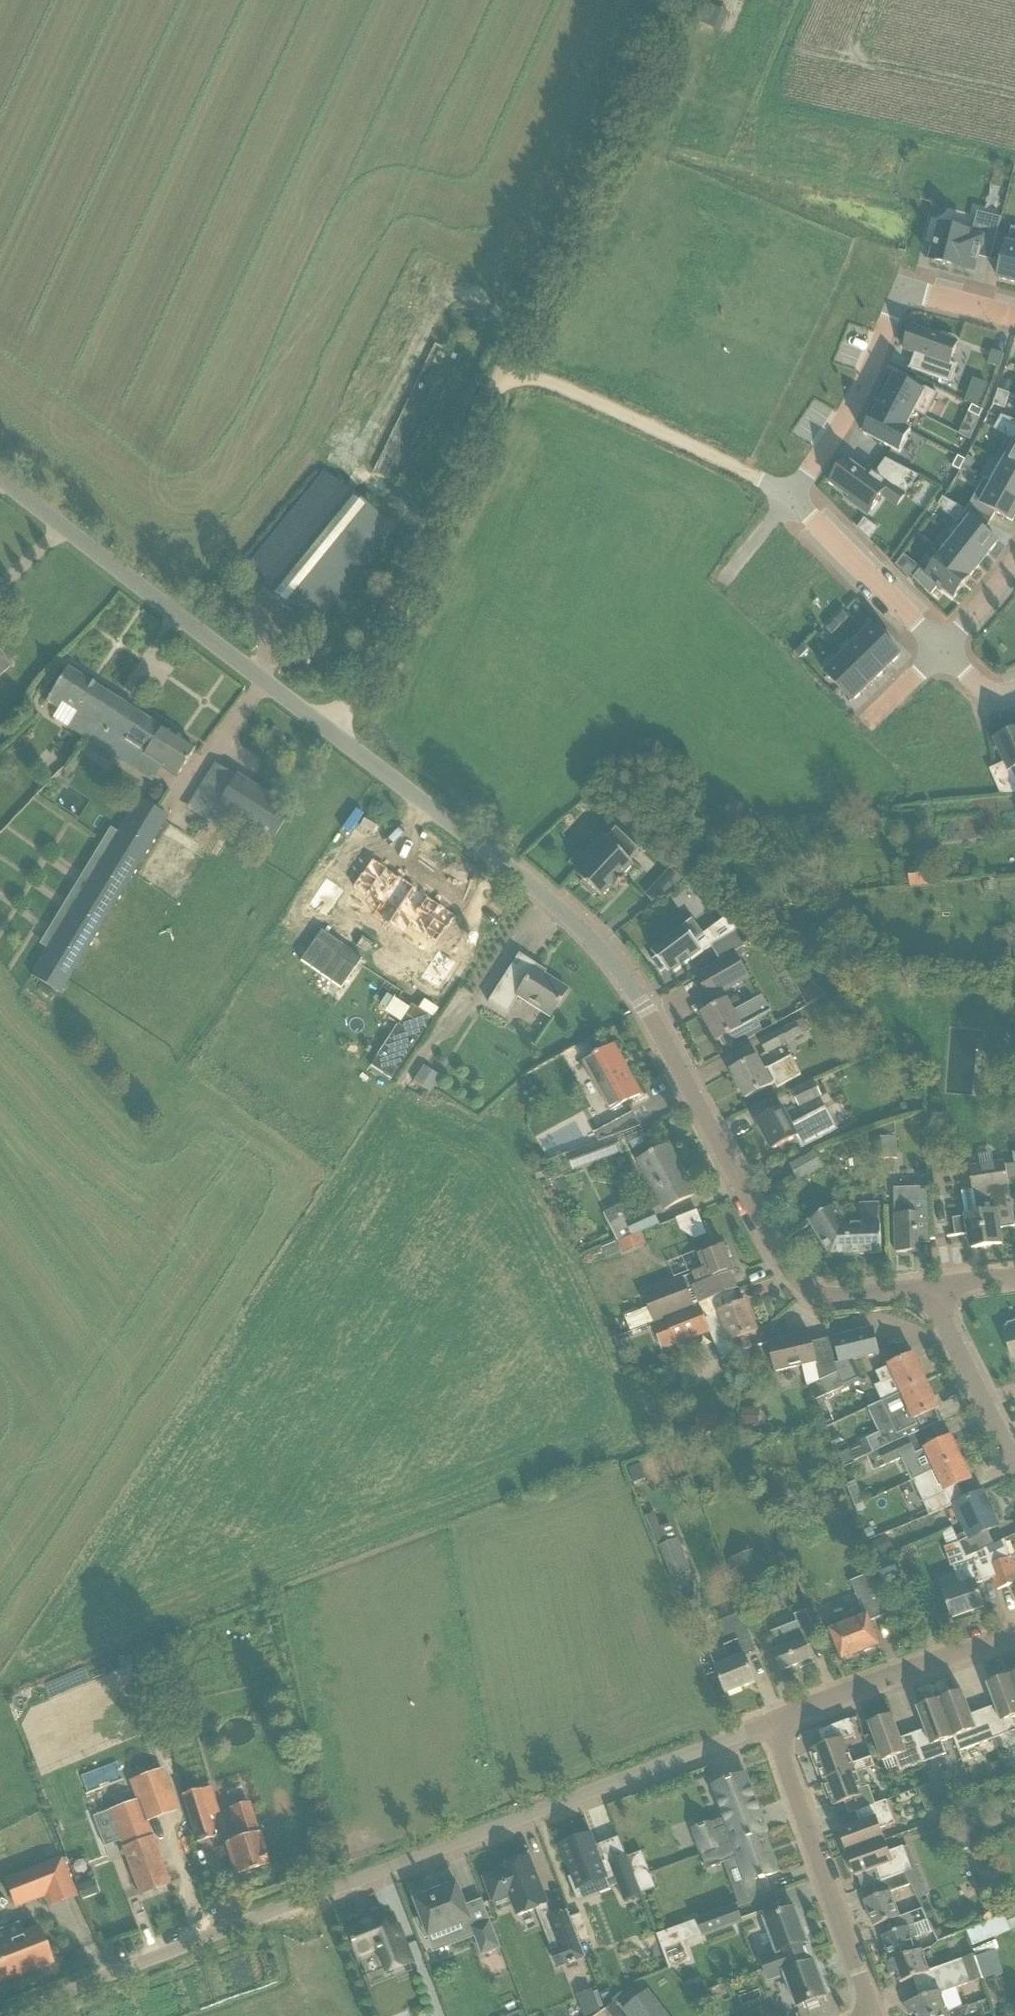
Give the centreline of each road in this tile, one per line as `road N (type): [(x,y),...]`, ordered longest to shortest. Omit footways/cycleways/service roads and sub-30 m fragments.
road 1 (unclassified): [(644,1007),(591,937),(0,483)]
road 2 (residential): [(129,1967),(771,1720)]
road 3 (residential): [(929,1288),(832,1294),(803,1284),(781,1259),(644,1007)]
road 4 (track): [(505,363),(669,0)]
road 5 (residential): [(787,492),(841,420),(901,291),(1014,318)]
road 6 (residential): [(870,2015),(771,1720)]
road 7 (unclassified): [(787,492),(505,363)]
road 8 (residential): [(771,1720),(1014,1635)]
road 9 (residential): [(938,653),(787,492)]
road 10 (residential): [(1014,1463),(929,1288)]
road 11 (unclassified): [(10,2015),(129,1967)]
road 12 (residential): [(938,653),(1014,560)]

